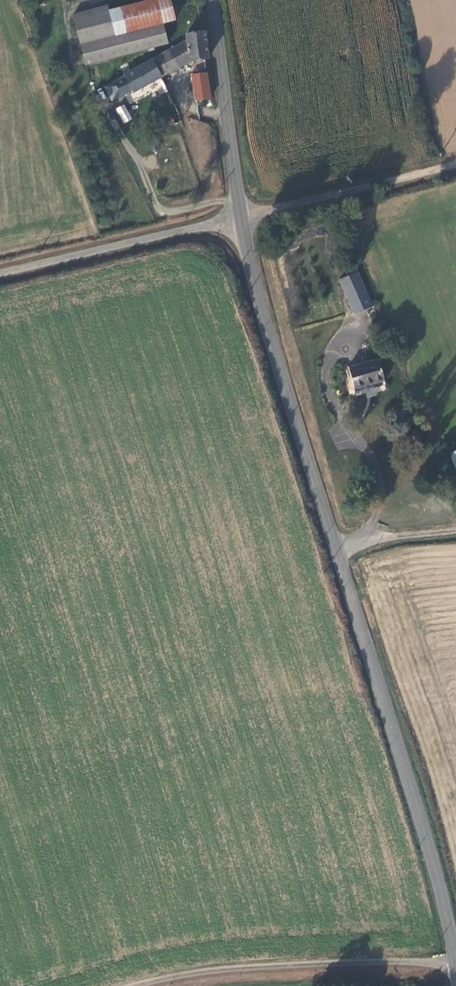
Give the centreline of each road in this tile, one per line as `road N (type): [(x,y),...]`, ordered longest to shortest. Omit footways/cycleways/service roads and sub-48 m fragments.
road 1 (tertiary): [(455,961),(335,549)]
road 2 (tertiary): [(335,549),(241,218)]
road 3 (unclassified): [(455,961),(322,963),(134,985)]
road 4 (unclassified): [(0,271),(241,218)]
road 5 (unclassified): [(241,218),(455,164)]
road 6 (tertiary): [(241,218),(212,0)]
road 7 (unclassified): [(335,549),(455,529)]

